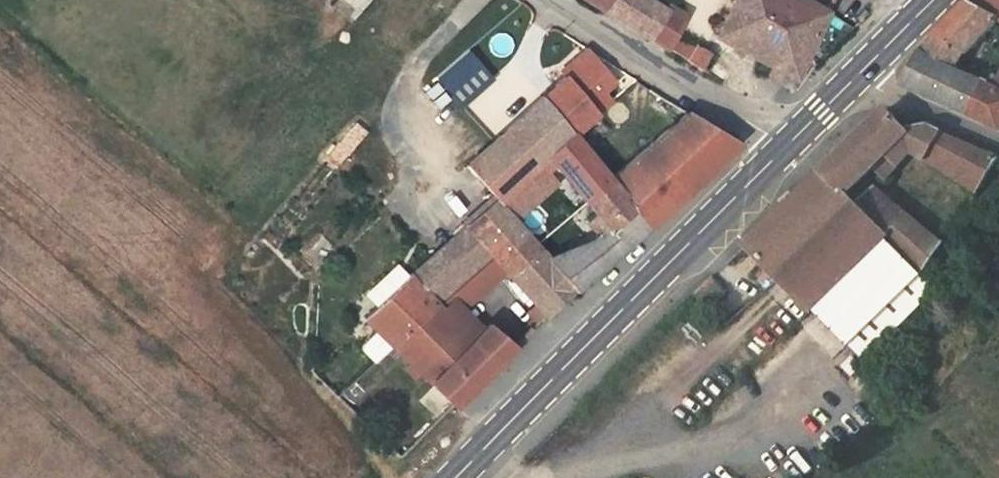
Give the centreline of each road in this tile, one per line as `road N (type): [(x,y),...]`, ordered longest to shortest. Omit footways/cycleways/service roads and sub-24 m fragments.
road 1 (primary): [(455,477),(786,145)]
road 2 (unclassified): [(786,145),(548,0)]
road 3 (unclassified): [(998,141),(854,78)]

